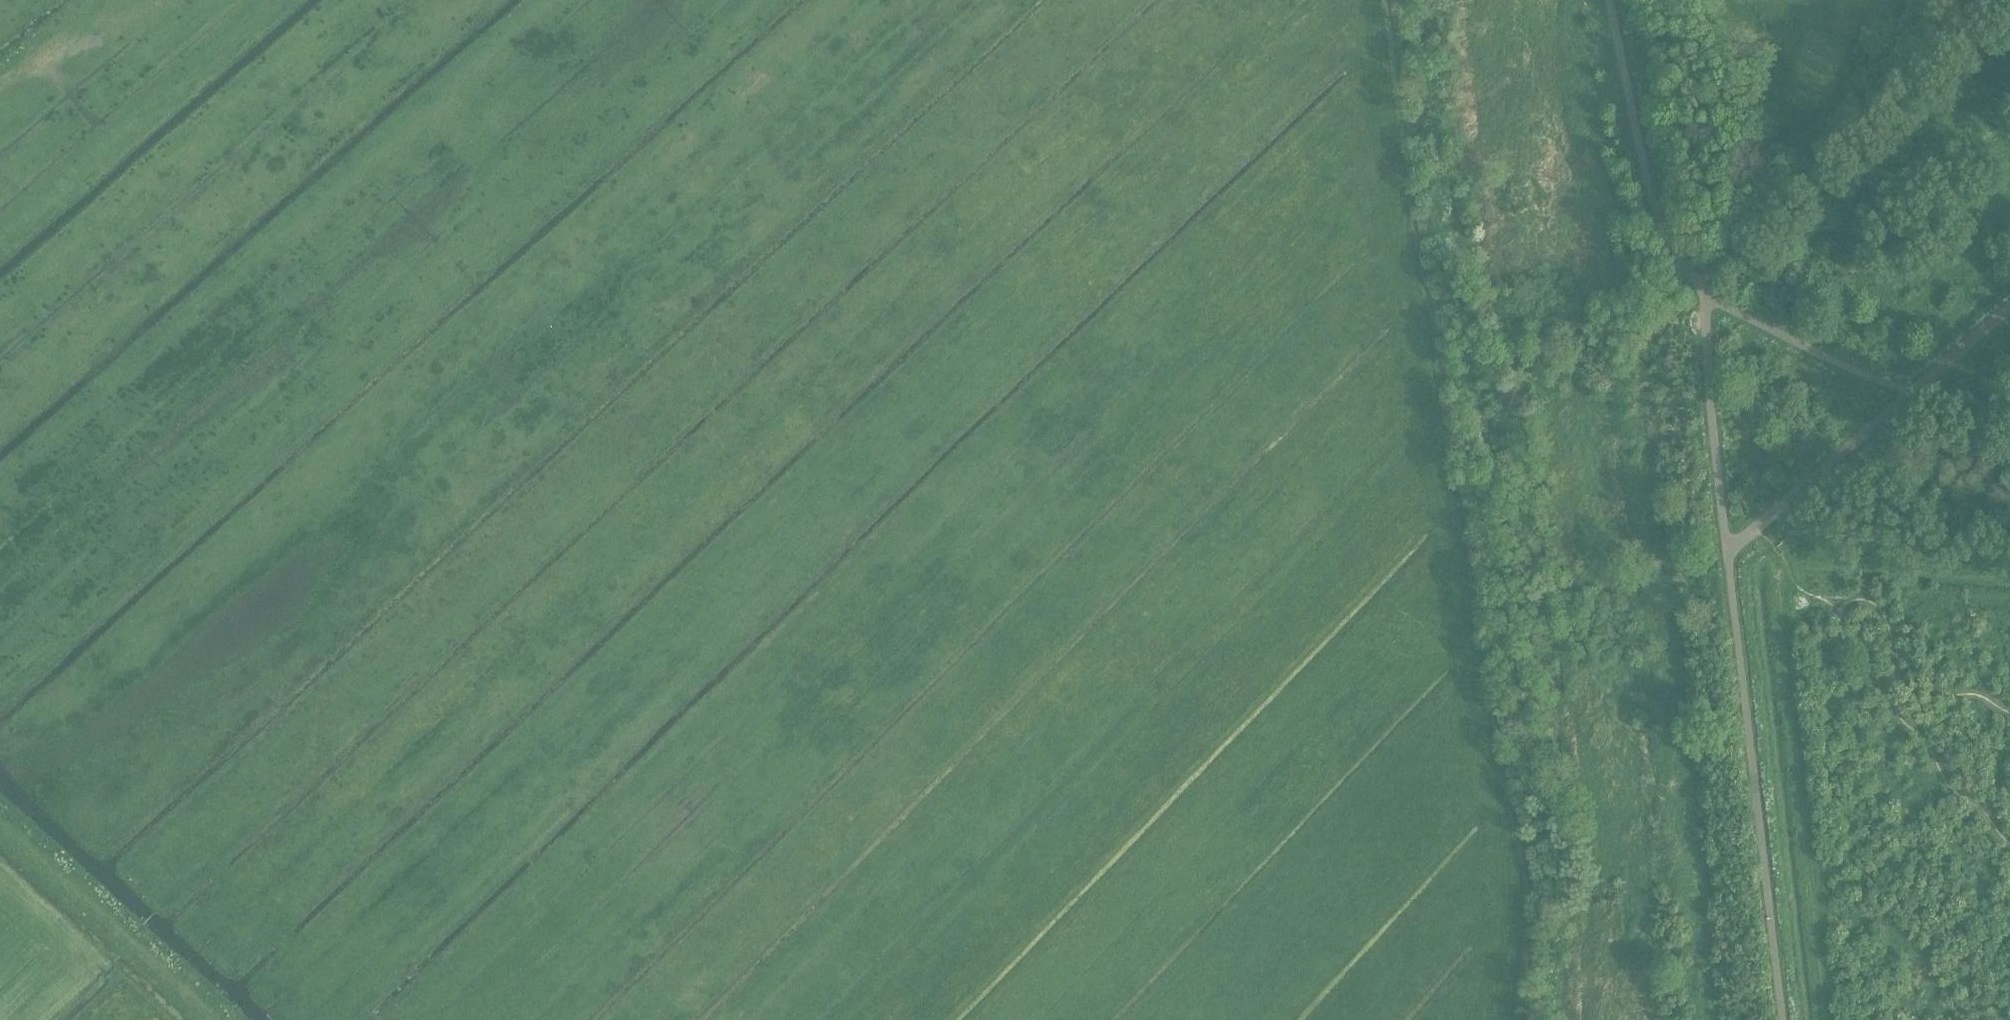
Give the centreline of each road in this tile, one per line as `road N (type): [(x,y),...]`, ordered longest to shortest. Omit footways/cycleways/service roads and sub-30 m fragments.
road 1 (track): [(0,823),(220,1019)]

